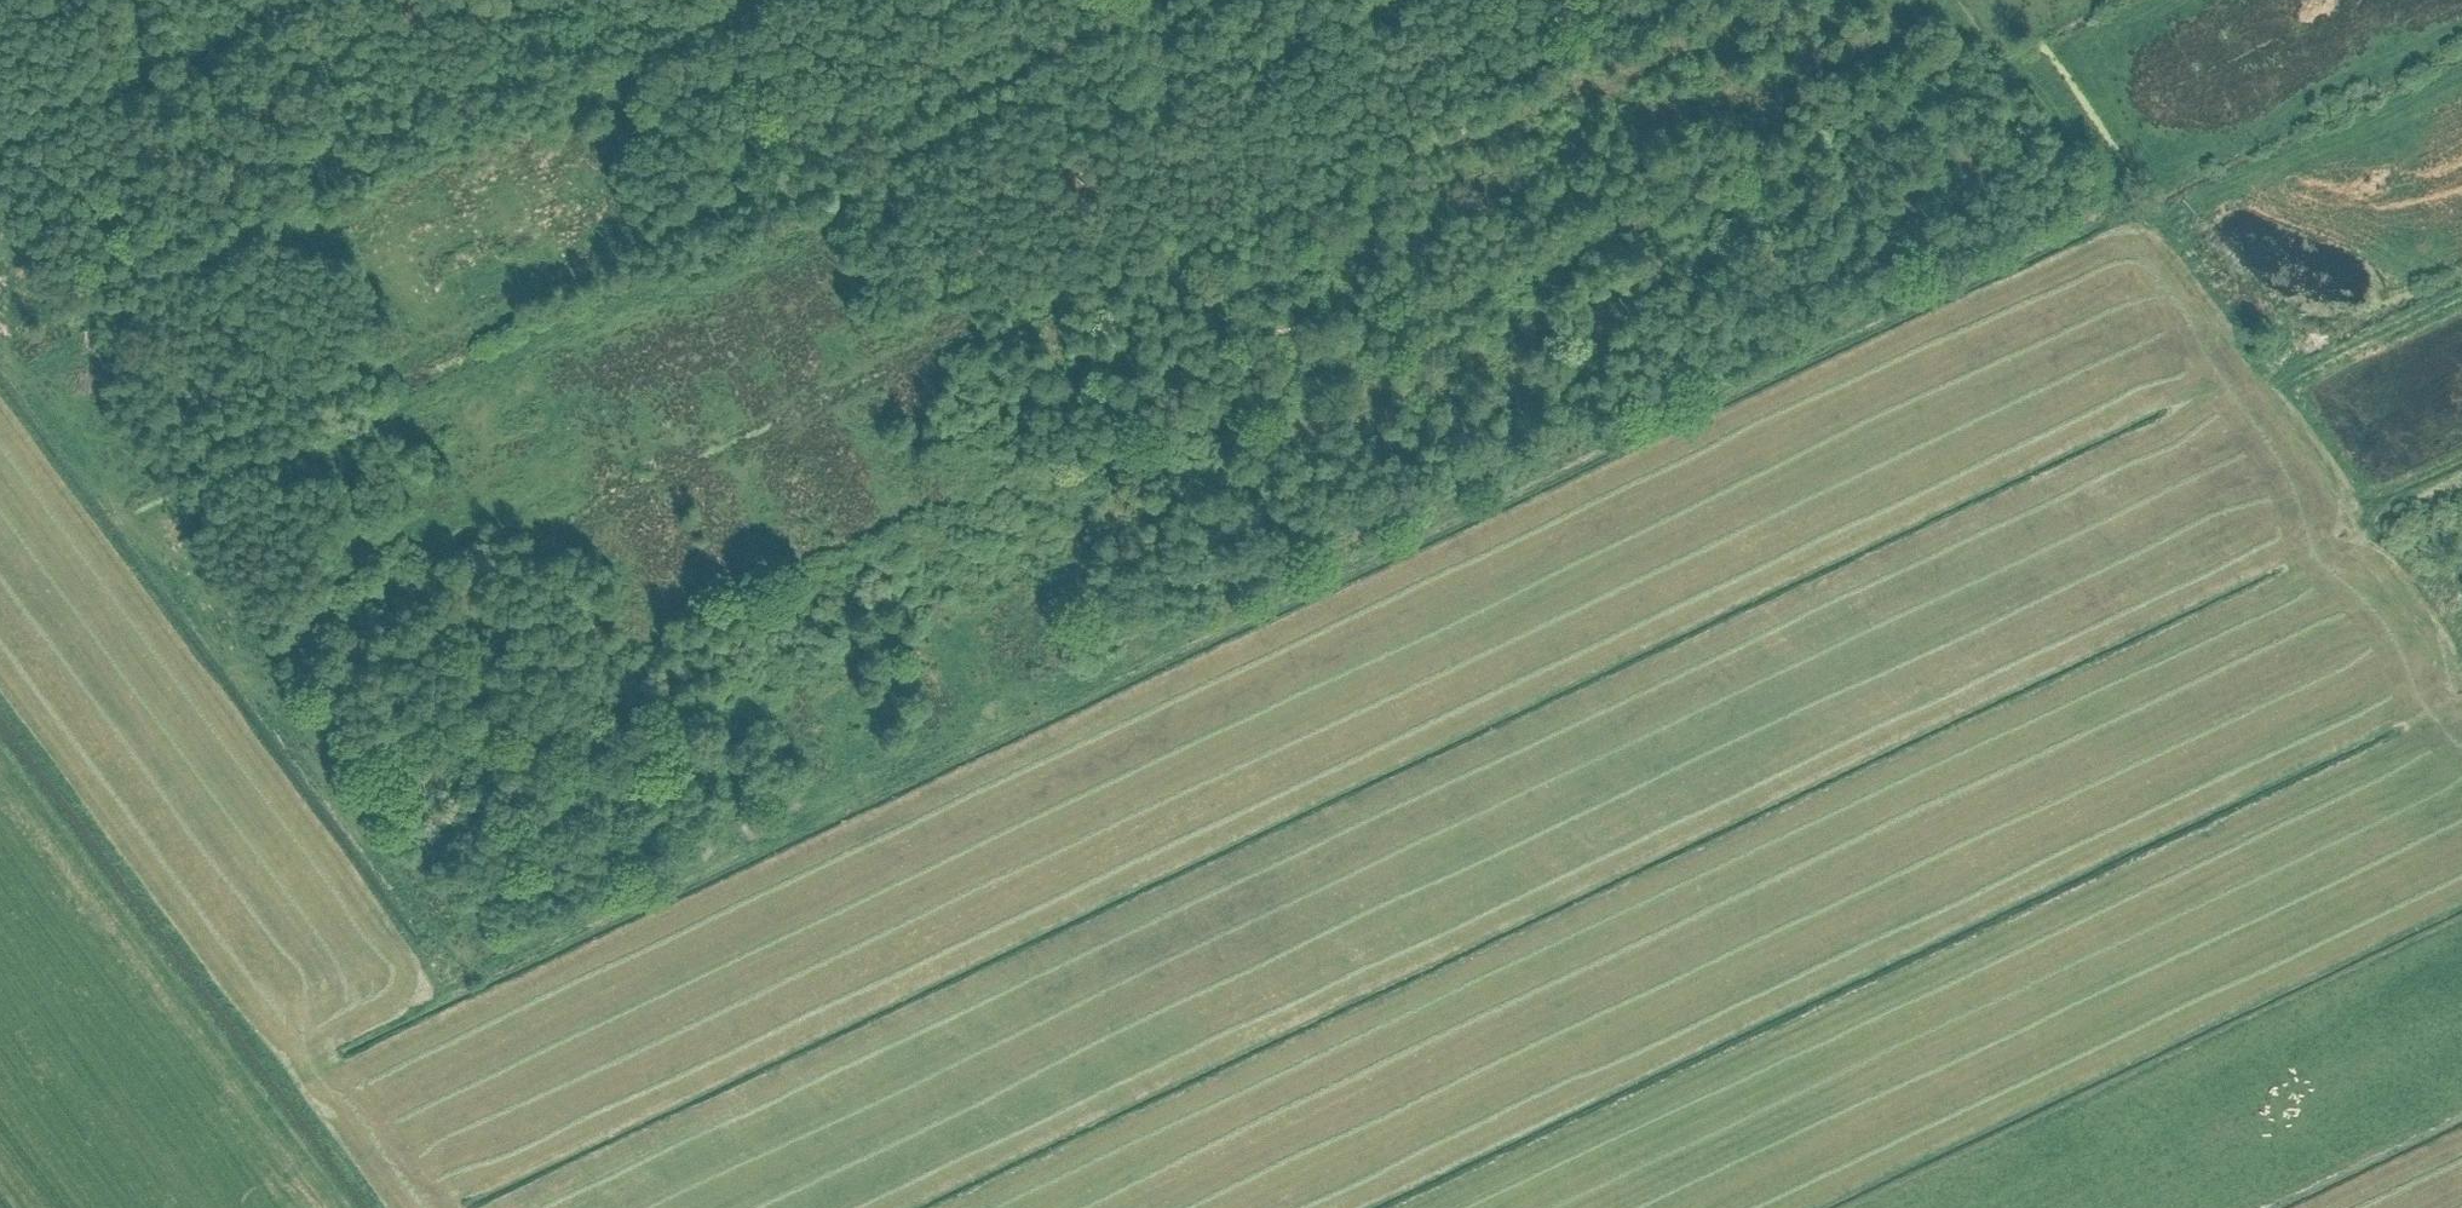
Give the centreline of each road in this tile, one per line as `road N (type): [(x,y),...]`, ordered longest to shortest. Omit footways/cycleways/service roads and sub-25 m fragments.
road 1 (track): [(1967,0),(2461,663)]

